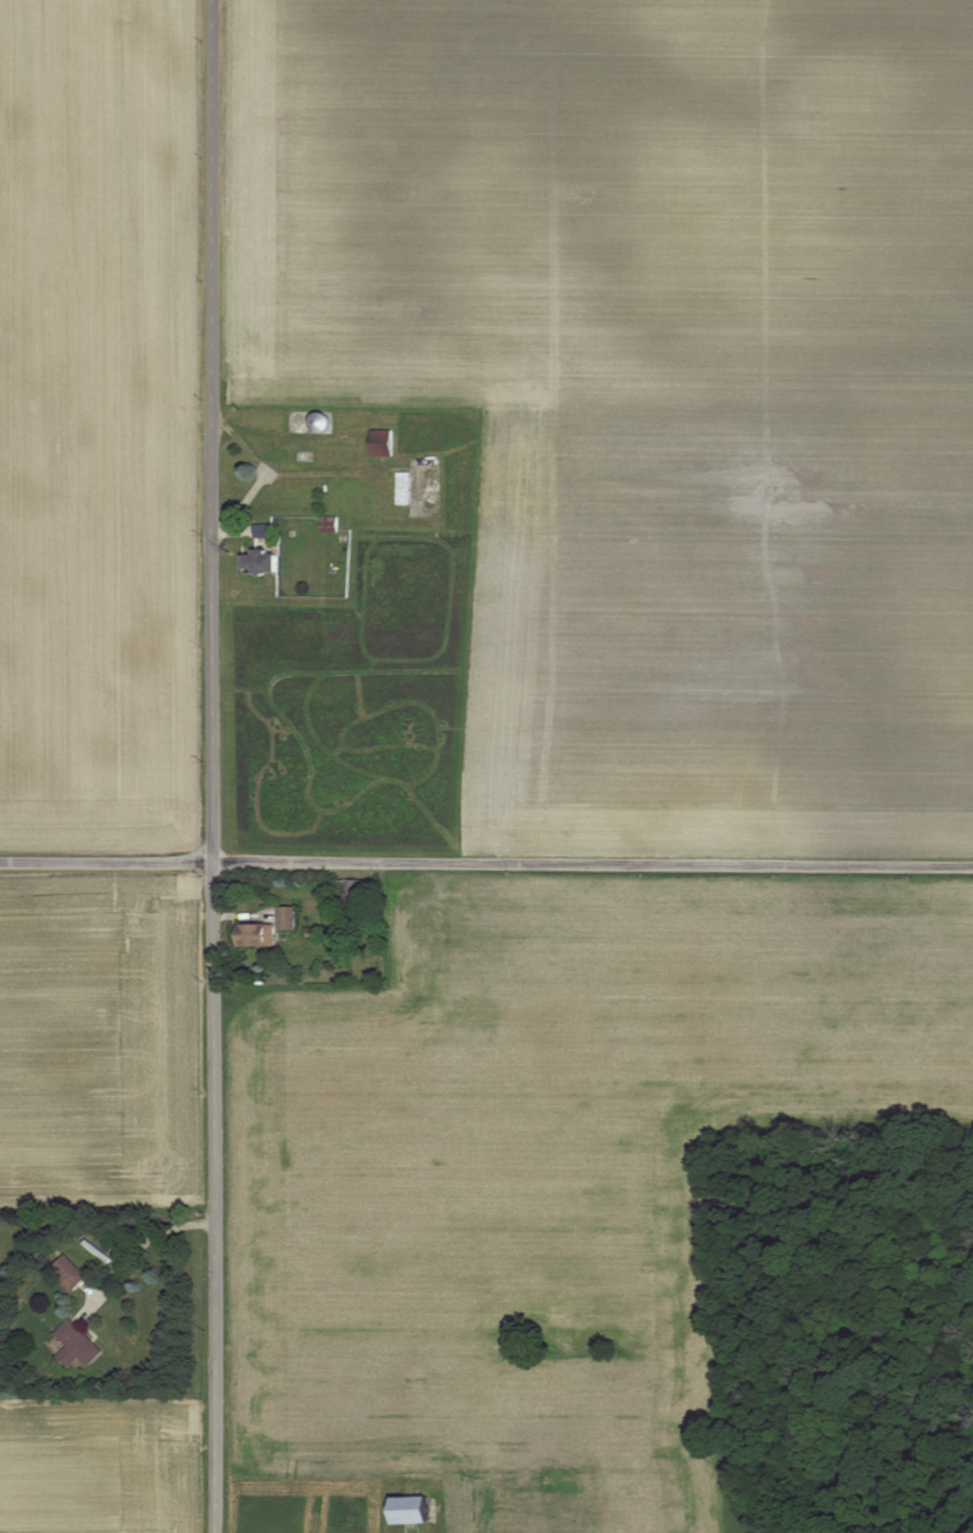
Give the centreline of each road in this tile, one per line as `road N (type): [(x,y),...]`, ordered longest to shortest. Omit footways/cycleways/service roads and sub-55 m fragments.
road 1 (tertiary): [(211,0),(217,1532)]
road 2 (residential): [(0,862),(972,870)]

